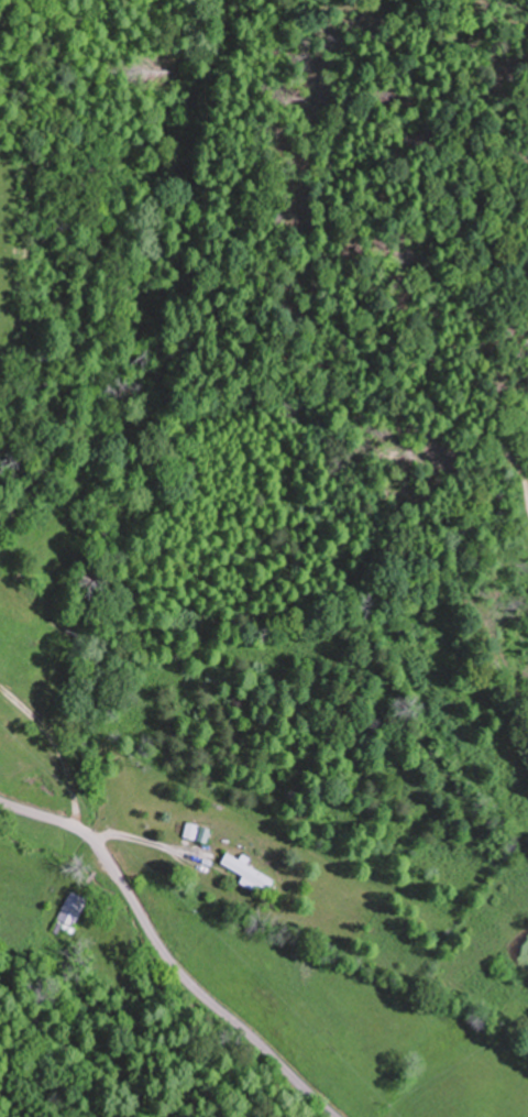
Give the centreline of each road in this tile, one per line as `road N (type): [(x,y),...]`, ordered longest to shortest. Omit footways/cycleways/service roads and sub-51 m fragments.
road 1 (residential): [(327,1116),(189,985),(86,835),(0,802)]

